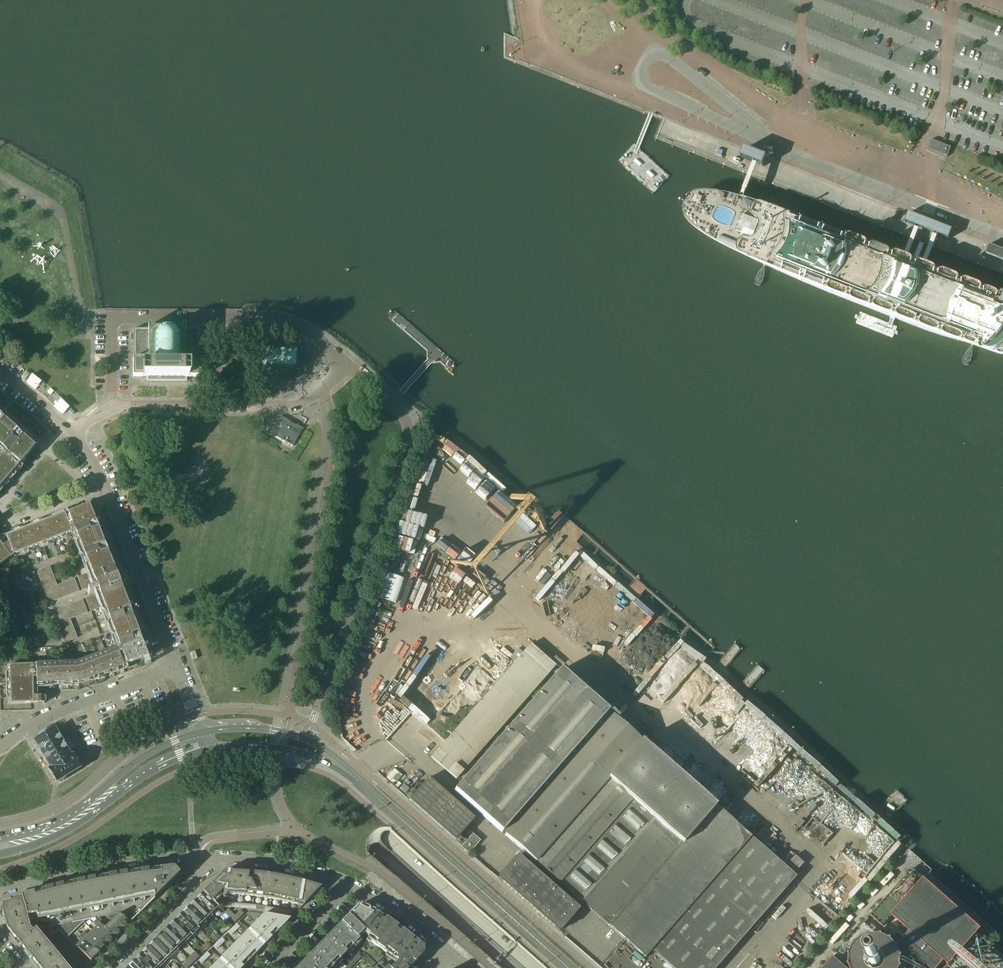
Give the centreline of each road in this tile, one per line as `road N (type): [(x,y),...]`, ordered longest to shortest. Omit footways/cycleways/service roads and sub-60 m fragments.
road 1 (trunk): [(534,967),(325,778),(263,696),(213,595),(177,438),(177,0)]
road 2 (trunk): [(160,0),(159,415),(167,488),(197,597),(248,702),(314,790),(511,967)]
road 3 (unclassified): [(307,740),(406,448),(406,420),(390,402)]
road 4 (residential): [(346,365),(287,321),(110,319),(109,405)]
road 5 (secondary): [(345,770),(569,967)]
road 6 (residential): [(109,405),(293,403),(346,365)]
road 7 (residential): [(0,891),(112,864),(200,857)]
road 8 (residential): [(175,668),(104,488)]
road 9 (residential): [(0,744),(175,668)]
road 10 (residential): [(200,857),(275,863),(348,885)]
road 11 (residential): [(105,967),(198,871),(200,857)]
road 12 (secondary): [(203,750),(283,748),(345,770)]
road 13 (residential): [(348,885),(447,955)]

